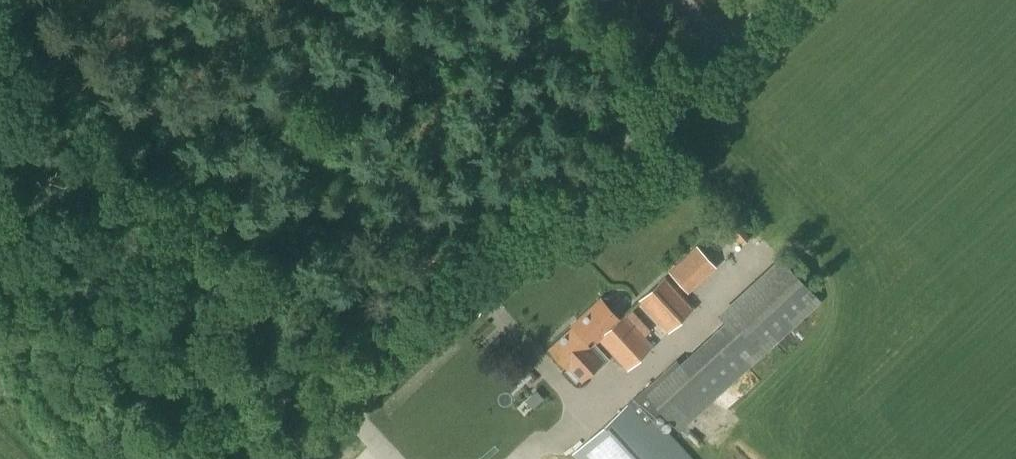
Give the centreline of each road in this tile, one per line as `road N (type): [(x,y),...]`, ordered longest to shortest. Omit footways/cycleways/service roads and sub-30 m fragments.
road 1 (unclassified): [(289,458),(781,0)]
road 2 (track): [(38,0),(393,364)]

